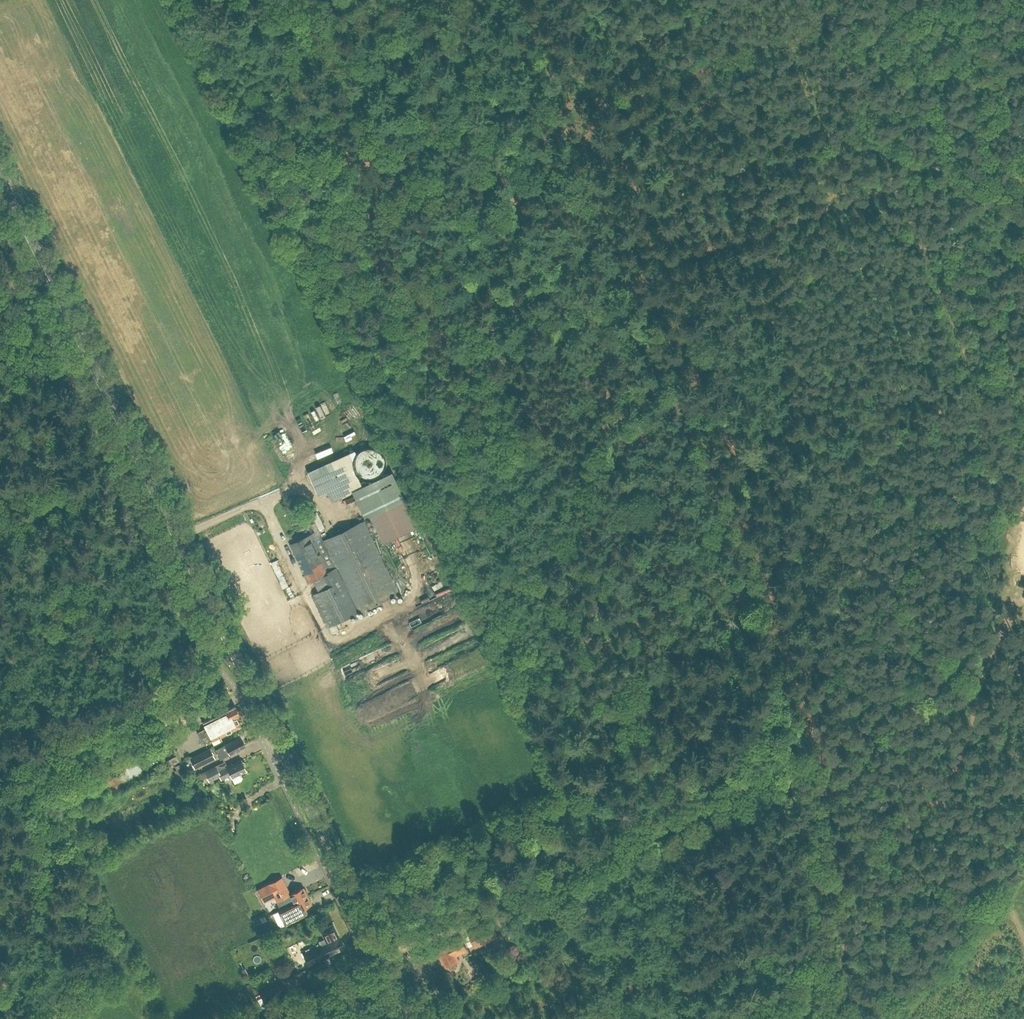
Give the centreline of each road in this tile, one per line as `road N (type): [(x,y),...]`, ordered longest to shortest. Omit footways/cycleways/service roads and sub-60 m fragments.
road 1 (track): [(383,957),(822,757),(751,484),(716,431),(612,94),(565,0)]
road 2 (secondary): [(383,957),(0,172)]
road 3 (unclassified): [(260,1018),(383,957)]

